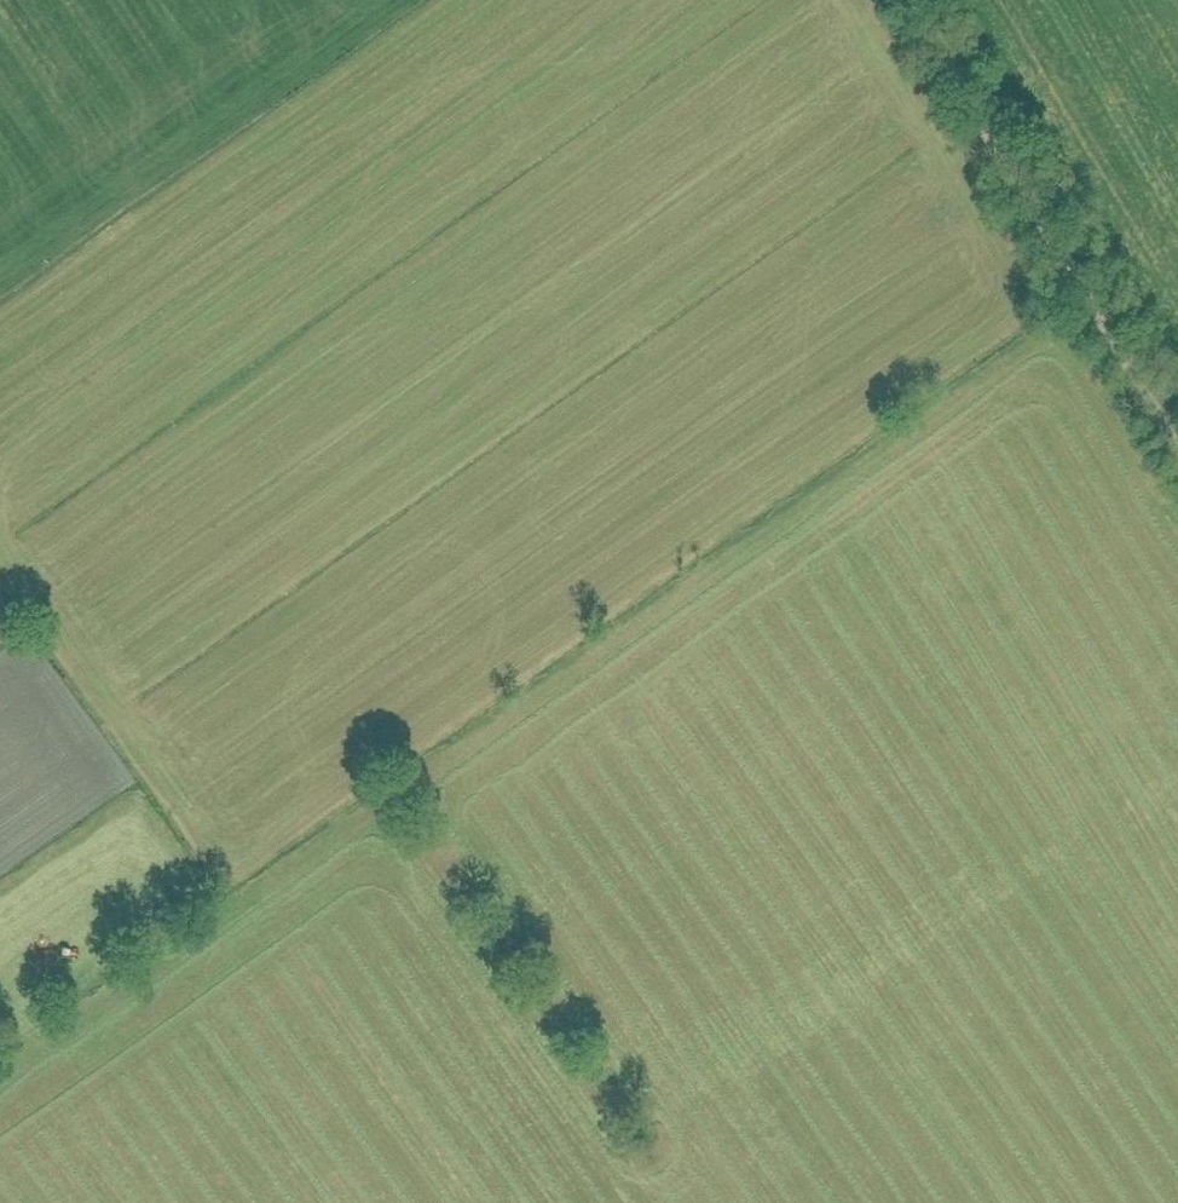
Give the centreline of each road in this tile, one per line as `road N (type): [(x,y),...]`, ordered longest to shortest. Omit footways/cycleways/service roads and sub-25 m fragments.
road 1 (track): [(1177,449),(907,0)]

